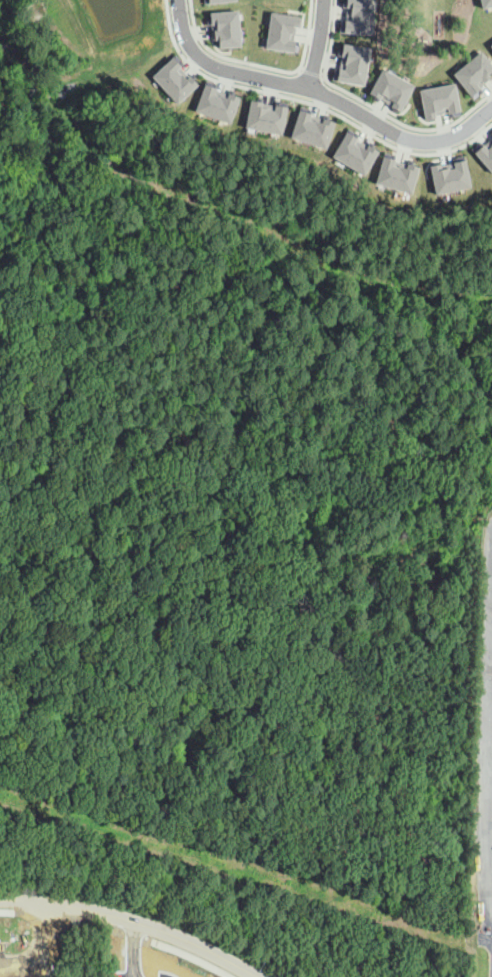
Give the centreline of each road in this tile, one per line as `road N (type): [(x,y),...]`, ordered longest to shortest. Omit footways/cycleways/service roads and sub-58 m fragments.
road 1 (residential): [(179,0),(185,36),(208,62),(327,94),(403,137),(450,138),(491,107)]
road 2 (tertiary): [(261,976),(196,942),(130,920),(0,897)]

